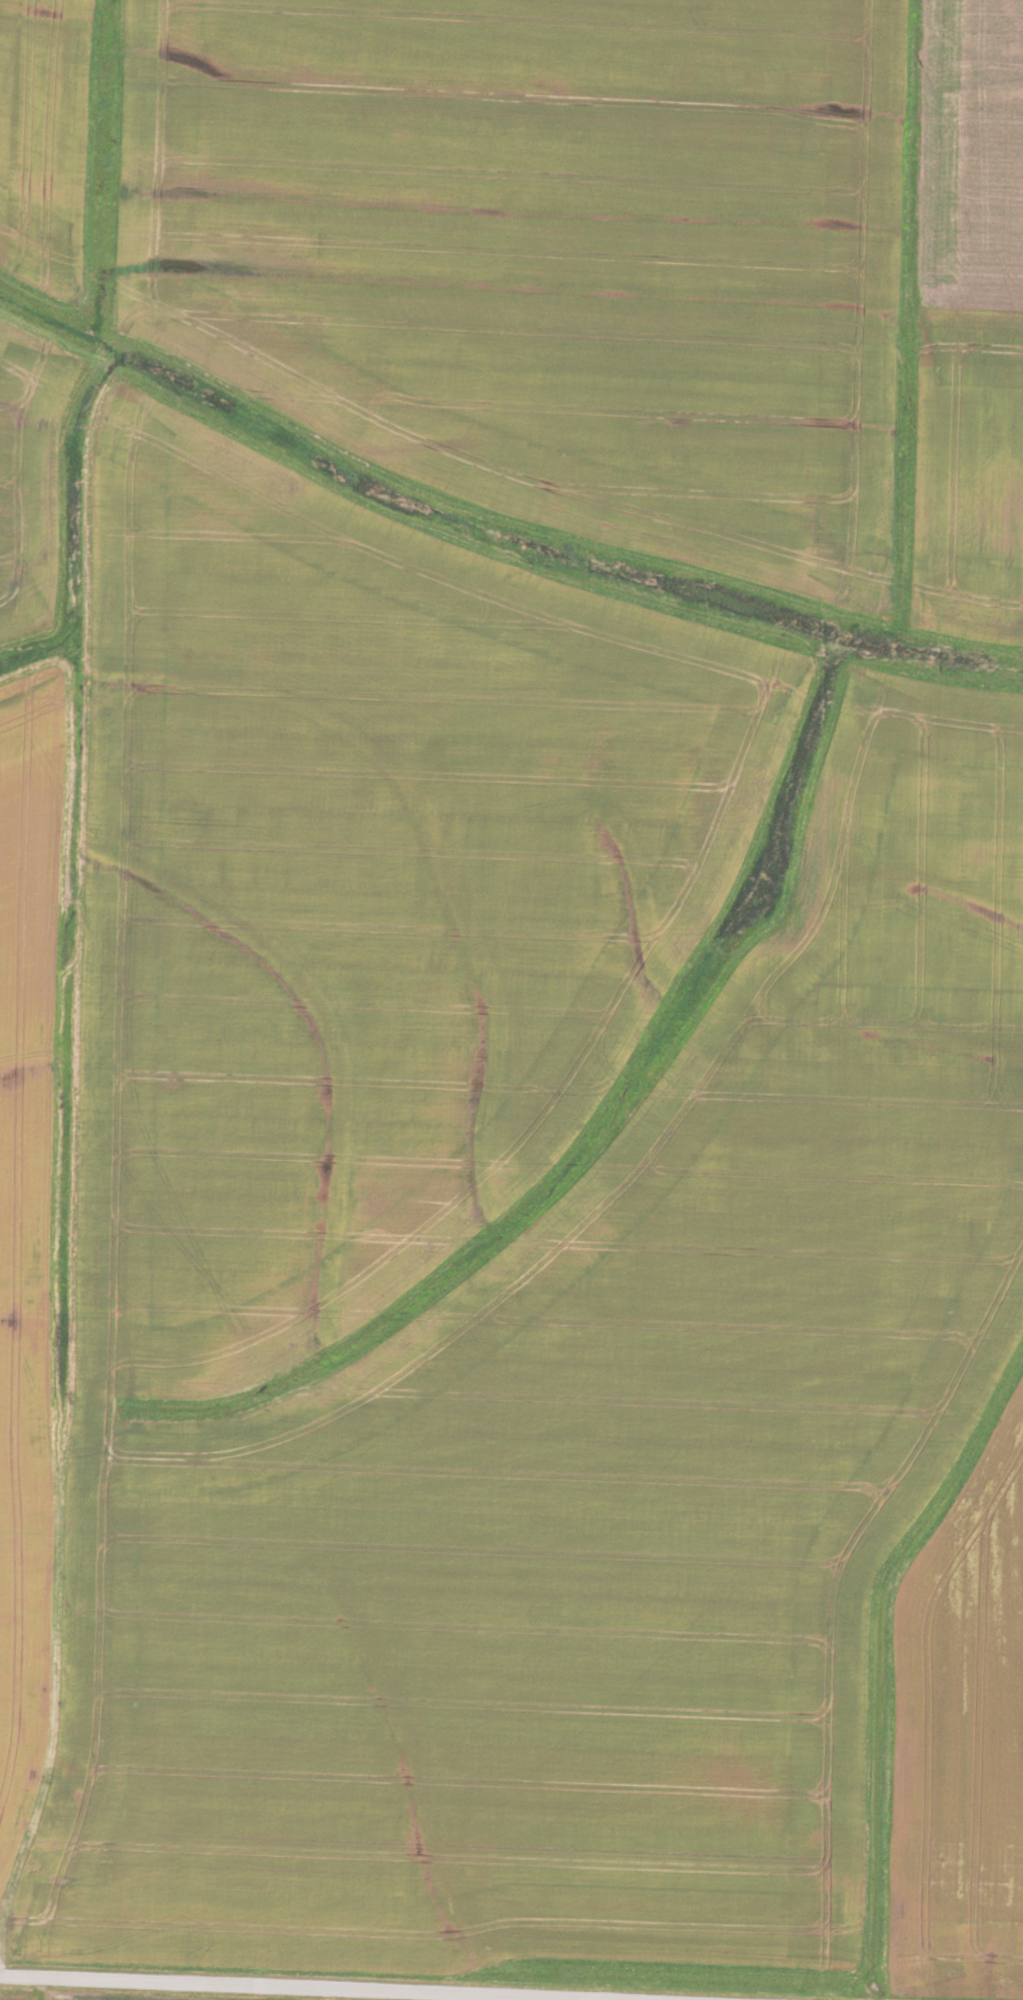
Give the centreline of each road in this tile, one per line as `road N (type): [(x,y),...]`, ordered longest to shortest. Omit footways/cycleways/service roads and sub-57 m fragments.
road 1 (residential): [(665,1999),(0,1973)]

